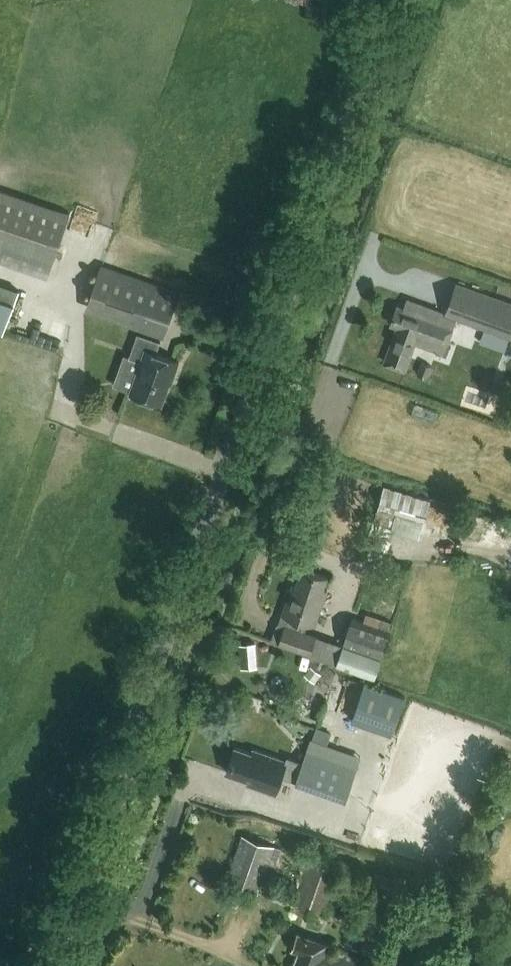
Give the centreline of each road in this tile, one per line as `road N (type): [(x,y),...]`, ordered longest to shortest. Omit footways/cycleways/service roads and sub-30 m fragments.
road 1 (unclassified): [(51,965),(388,0)]
road 2 (track): [(377,243),(299,446),(243,425)]
road 3 (track): [(118,917),(150,892),(190,775),(274,804)]
road 4 (track): [(299,446),(248,598),(251,612),(272,625)]
road 5 (track): [(74,901),(249,965)]

